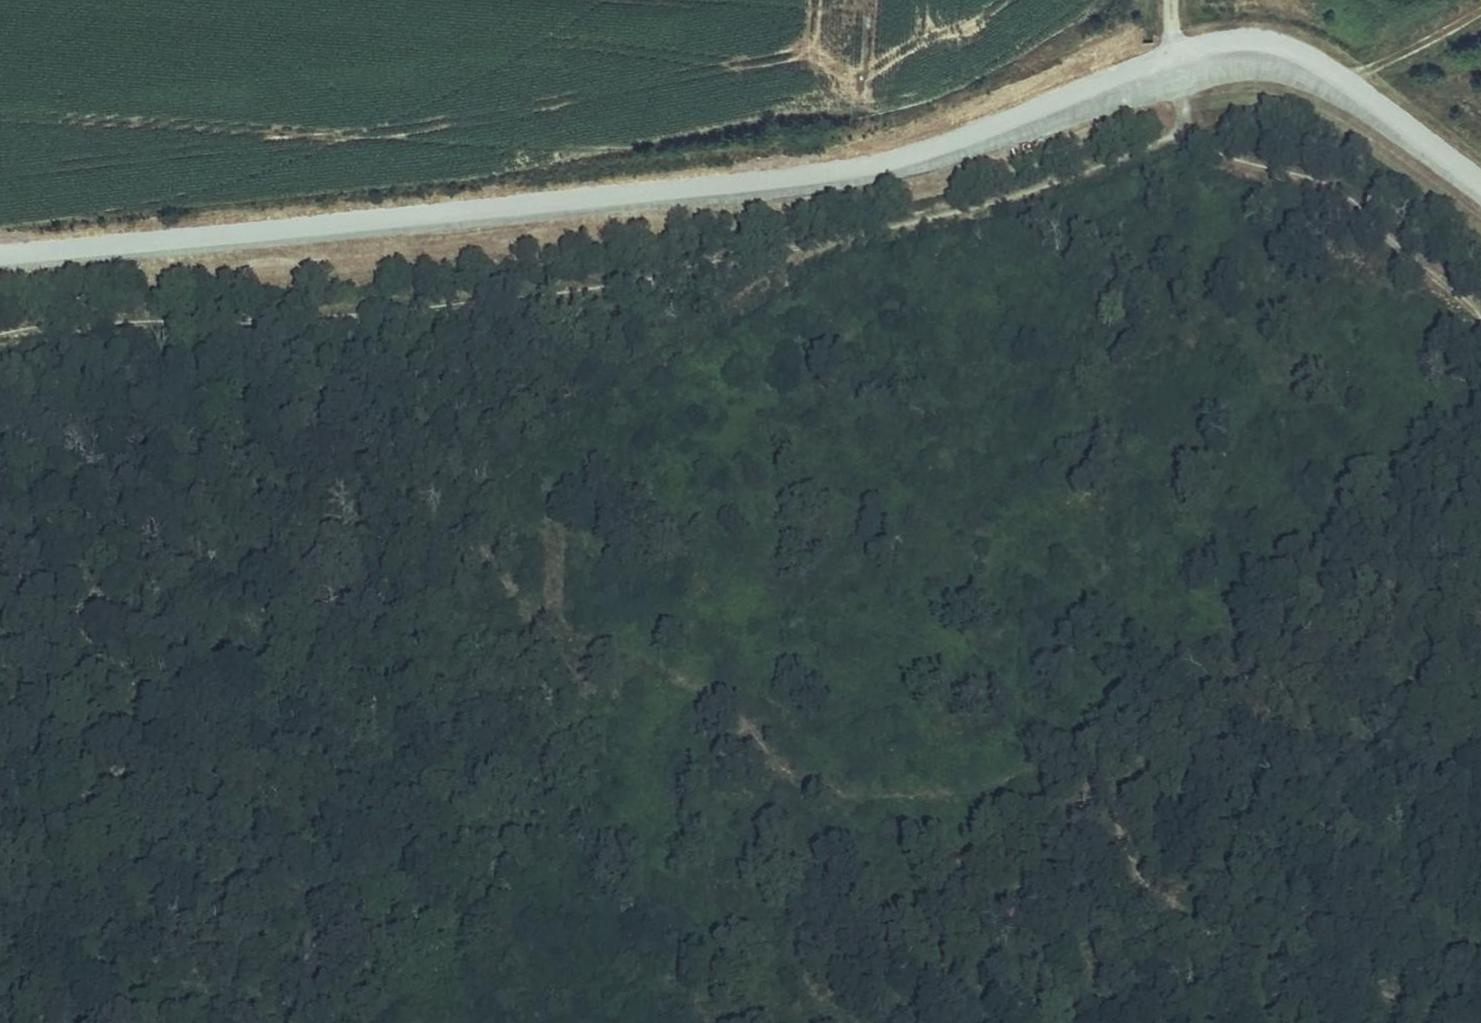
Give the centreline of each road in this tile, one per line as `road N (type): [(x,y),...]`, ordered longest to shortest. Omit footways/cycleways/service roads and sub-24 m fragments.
road 1 (track): [(1480,12),(1350,91)]

